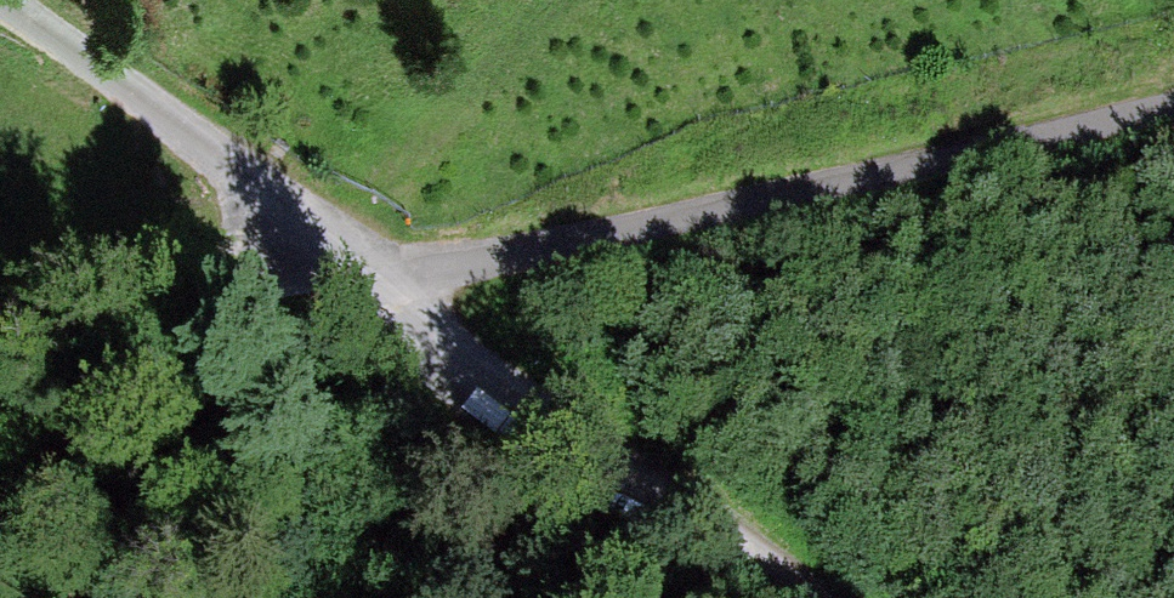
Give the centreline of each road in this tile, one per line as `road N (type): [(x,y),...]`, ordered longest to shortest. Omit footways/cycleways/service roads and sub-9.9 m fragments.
road 1 (track): [(345,290),(629,235),(1173,108)]
road 2 (track): [(345,290),(784,597)]
road 3 (track): [(0,366),(345,290)]

